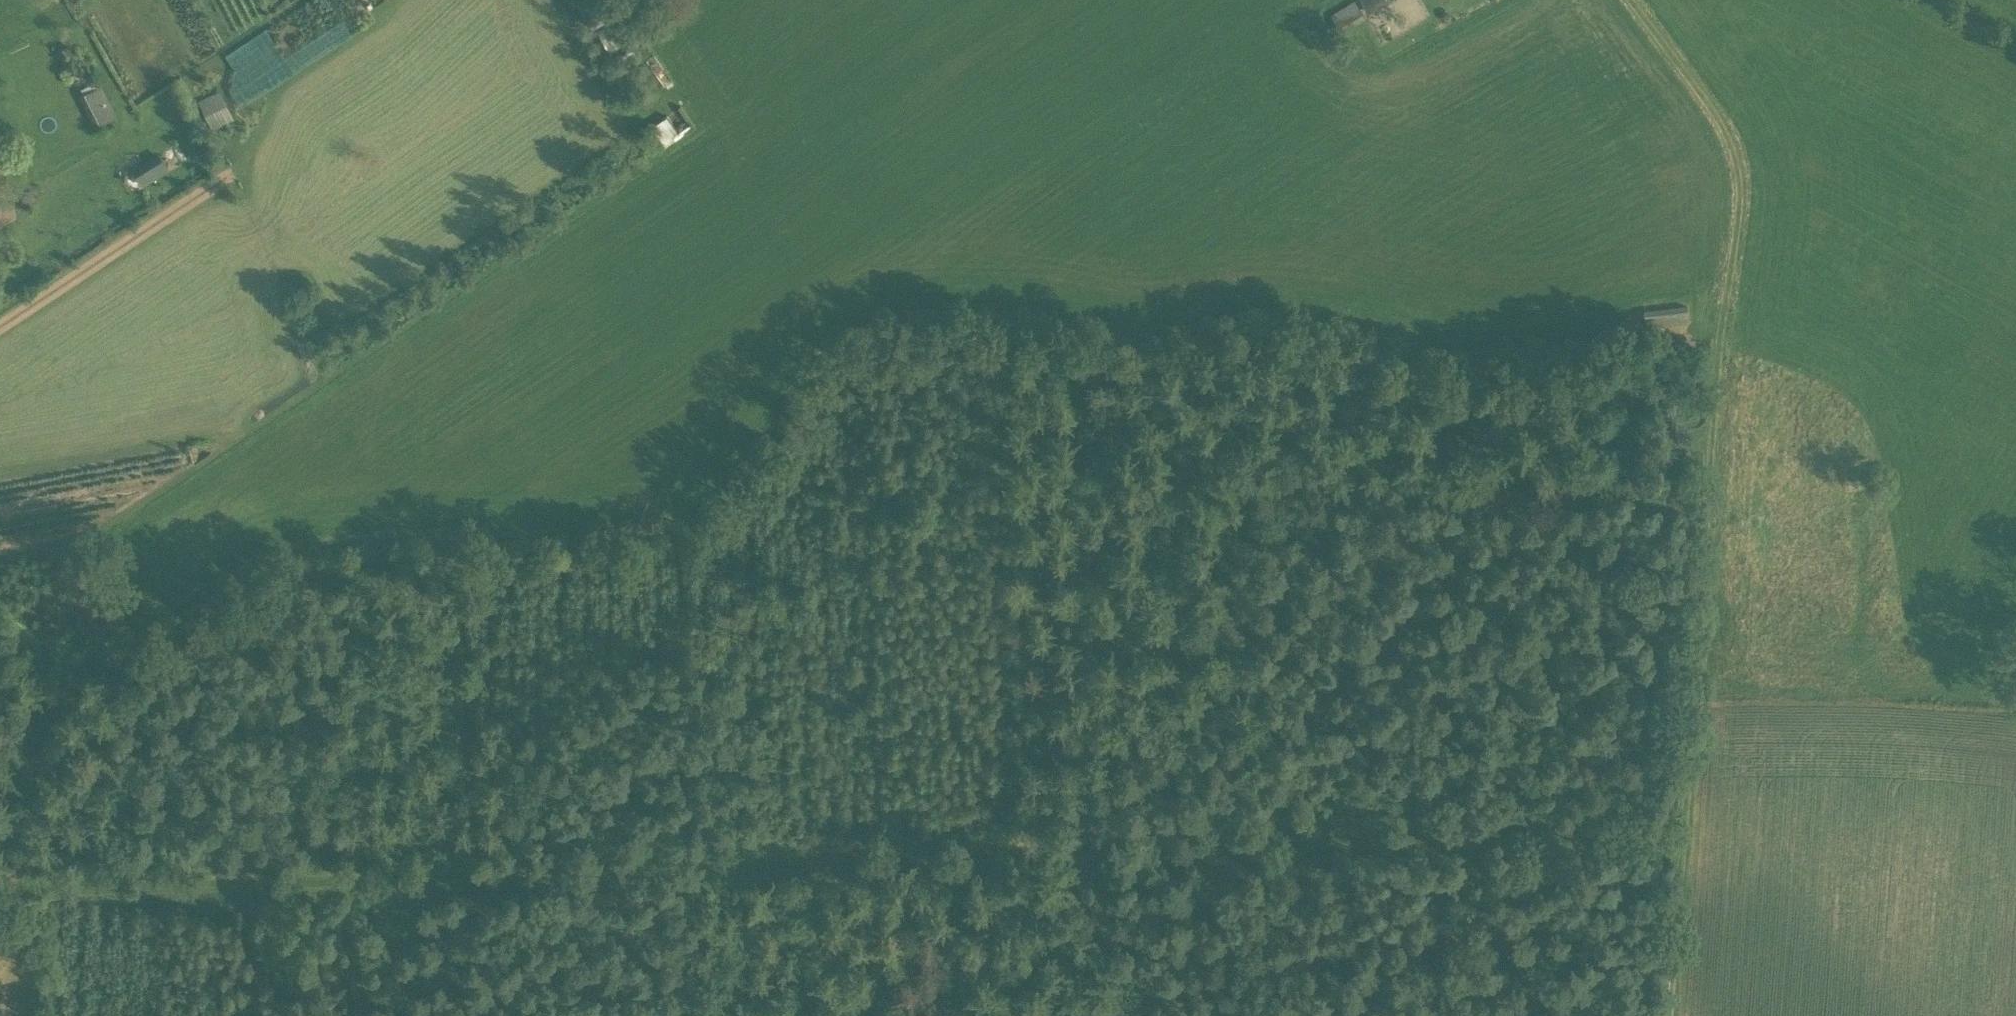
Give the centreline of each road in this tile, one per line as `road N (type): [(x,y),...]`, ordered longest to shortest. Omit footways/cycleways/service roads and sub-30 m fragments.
road 1 (track): [(75,883),(1677,832)]
road 2 (track): [(1713,427),(1663,1015)]
road 3 (track): [(1629,0),(1712,112),(1739,181),(1713,427)]
road 4 (track): [(1047,853),(1051,1015)]

